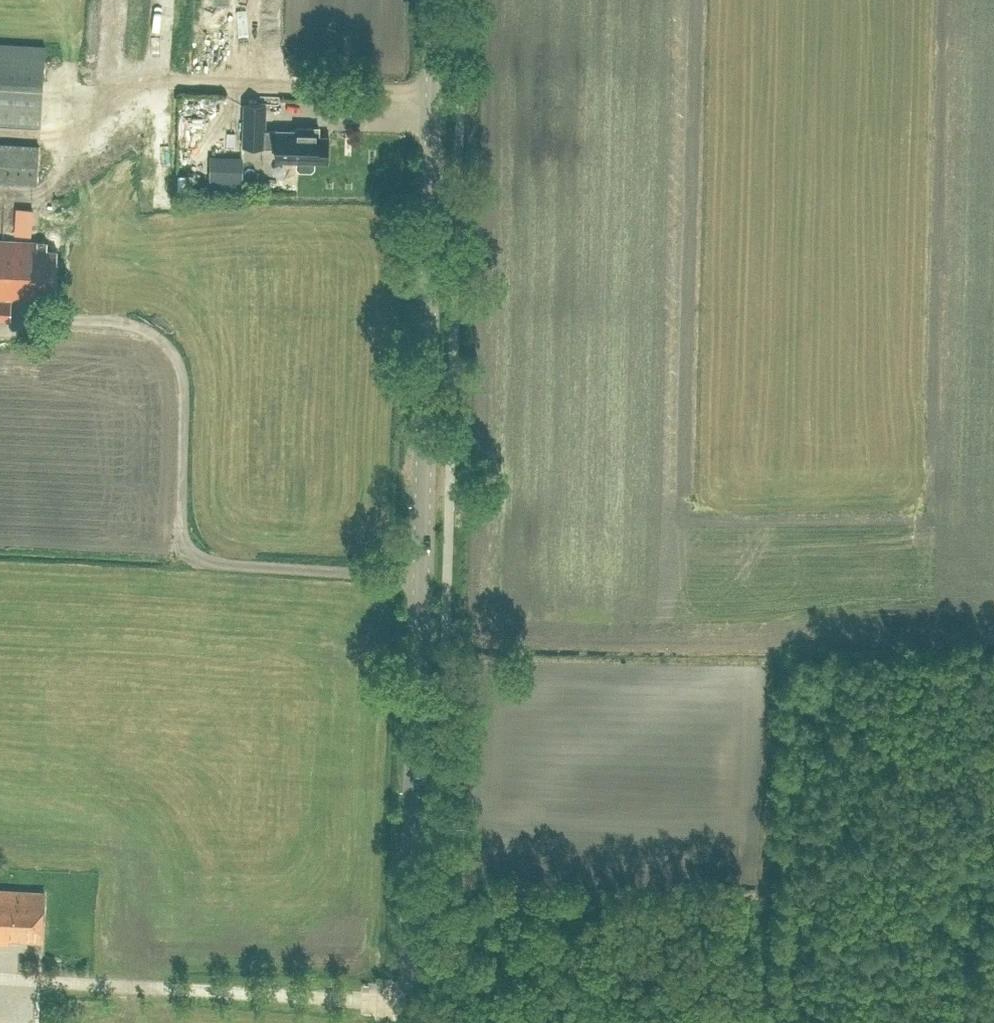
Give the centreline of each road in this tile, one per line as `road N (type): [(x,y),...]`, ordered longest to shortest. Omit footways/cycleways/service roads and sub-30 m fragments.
road 1 (secondary): [(410,1022),(434,0)]
road 2 (track): [(796,661),(785,1022)]

